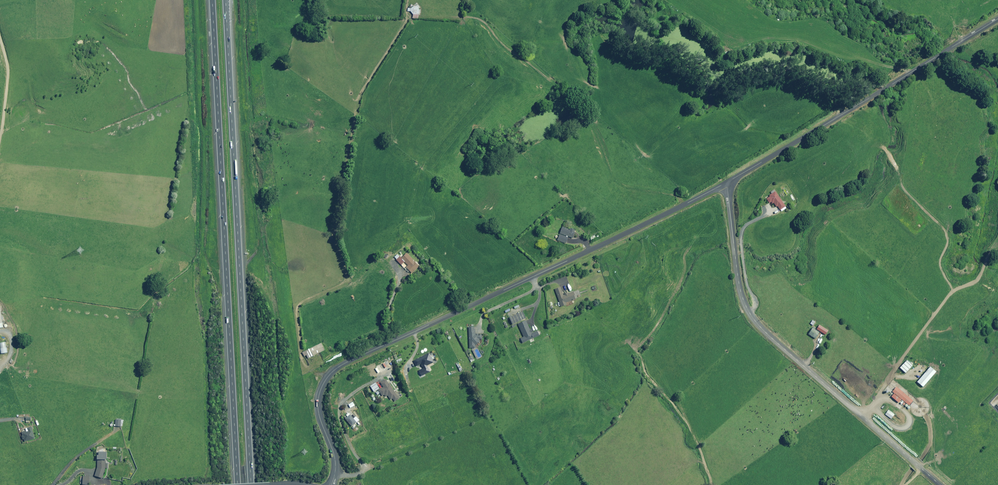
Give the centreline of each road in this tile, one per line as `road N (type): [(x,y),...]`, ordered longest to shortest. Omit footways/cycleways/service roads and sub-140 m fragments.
road 1 (unclassified): [(725,183),(333,371),(318,401),(336,459),(332,484)]
road 2 (motorway): [(226,0),(252,484)]
road 3 (motorway): [(239,484),(213,0)]
road 4 (unclassified): [(725,183),(739,283),(755,321),(940,484)]
road 5 (unclassified): [(997,20),(725,183)]

